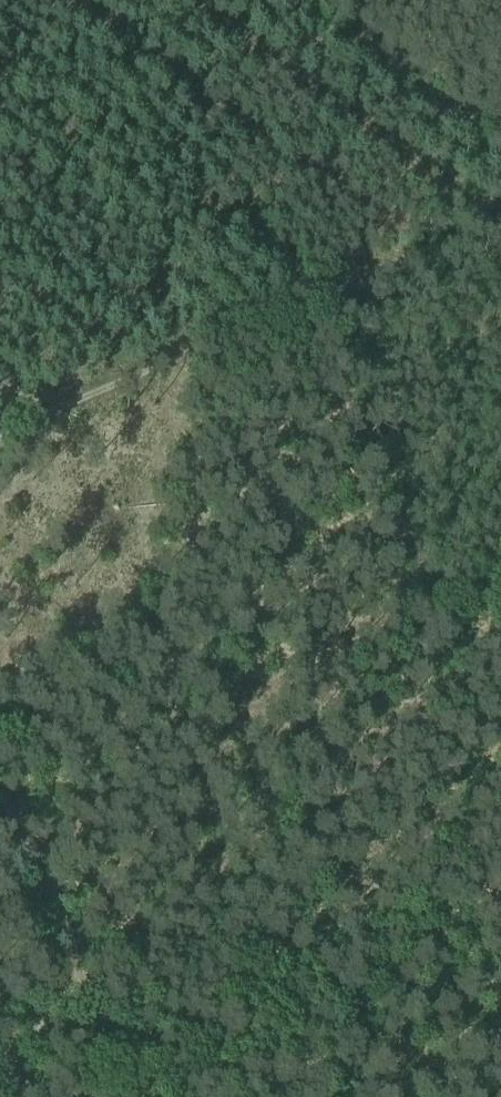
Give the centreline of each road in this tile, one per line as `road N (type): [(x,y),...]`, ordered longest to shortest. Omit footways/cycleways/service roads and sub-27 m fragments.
road 1 (track): [(4,432),(500,189)]
road 2 (track): [(142,1096),(84,999),(61,919),(0,786)]
road 3 (track): [(500,135),(298,0)]

